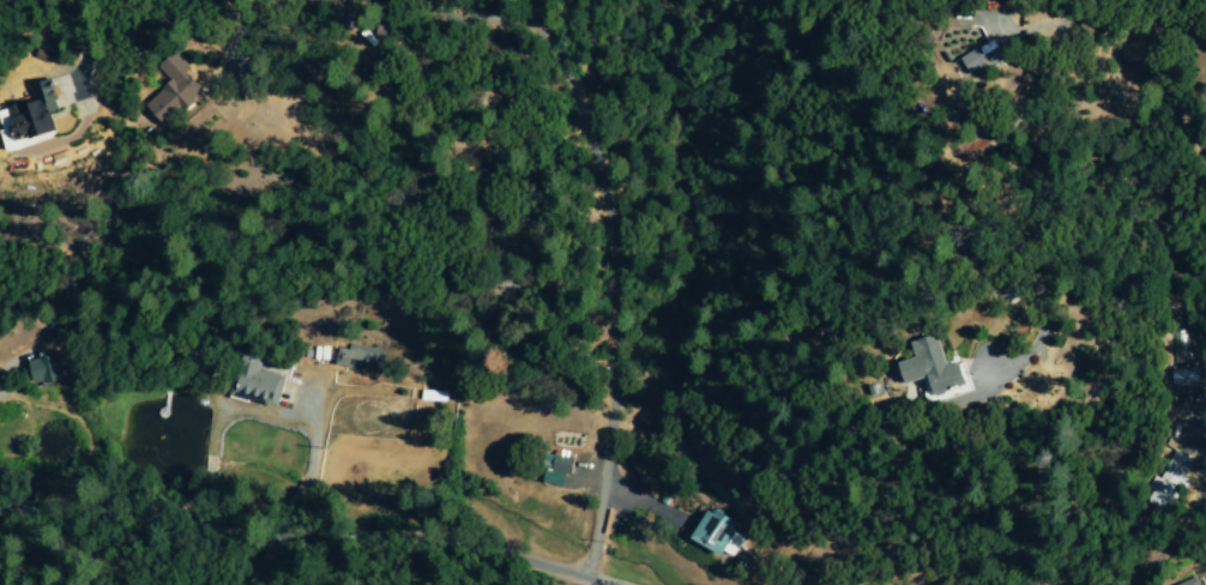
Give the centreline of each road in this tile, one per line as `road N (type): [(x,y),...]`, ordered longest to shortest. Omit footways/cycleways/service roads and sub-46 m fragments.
road 1 (residential): [(597,529),(607,203),(379,132),(379,0)]
road 2 (residential): [(0,515),(146,526),(248,551),(427,551),(658,584)]

